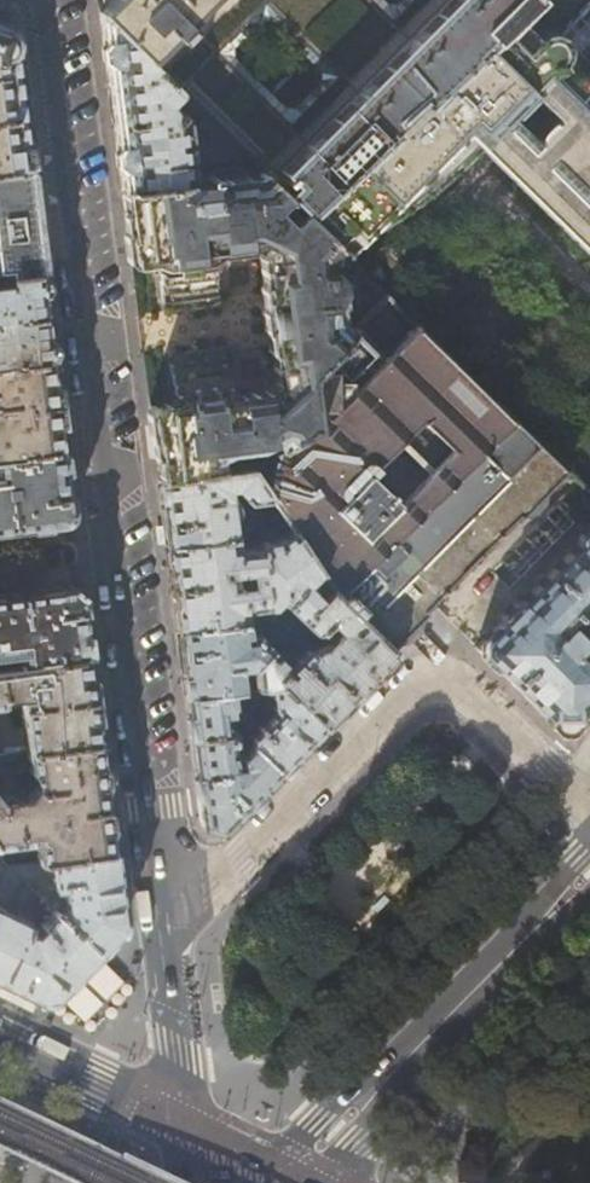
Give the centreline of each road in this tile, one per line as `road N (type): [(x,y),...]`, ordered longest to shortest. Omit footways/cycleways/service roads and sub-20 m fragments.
road 1 (residential): [(46,0),(174,932)]
road 2 (residential): [(589,813),(454,685),(422,683),(174,932)]
road 3 (tertiary): [(384,1086),(589,875)]
road 4 (secondary): [(193,1142),(0,1047)]
road 5 (residential): [(174,932),(193,1142)]
road 6 (tertiary): [(384,1086),(332,1108),(260,1174)]

